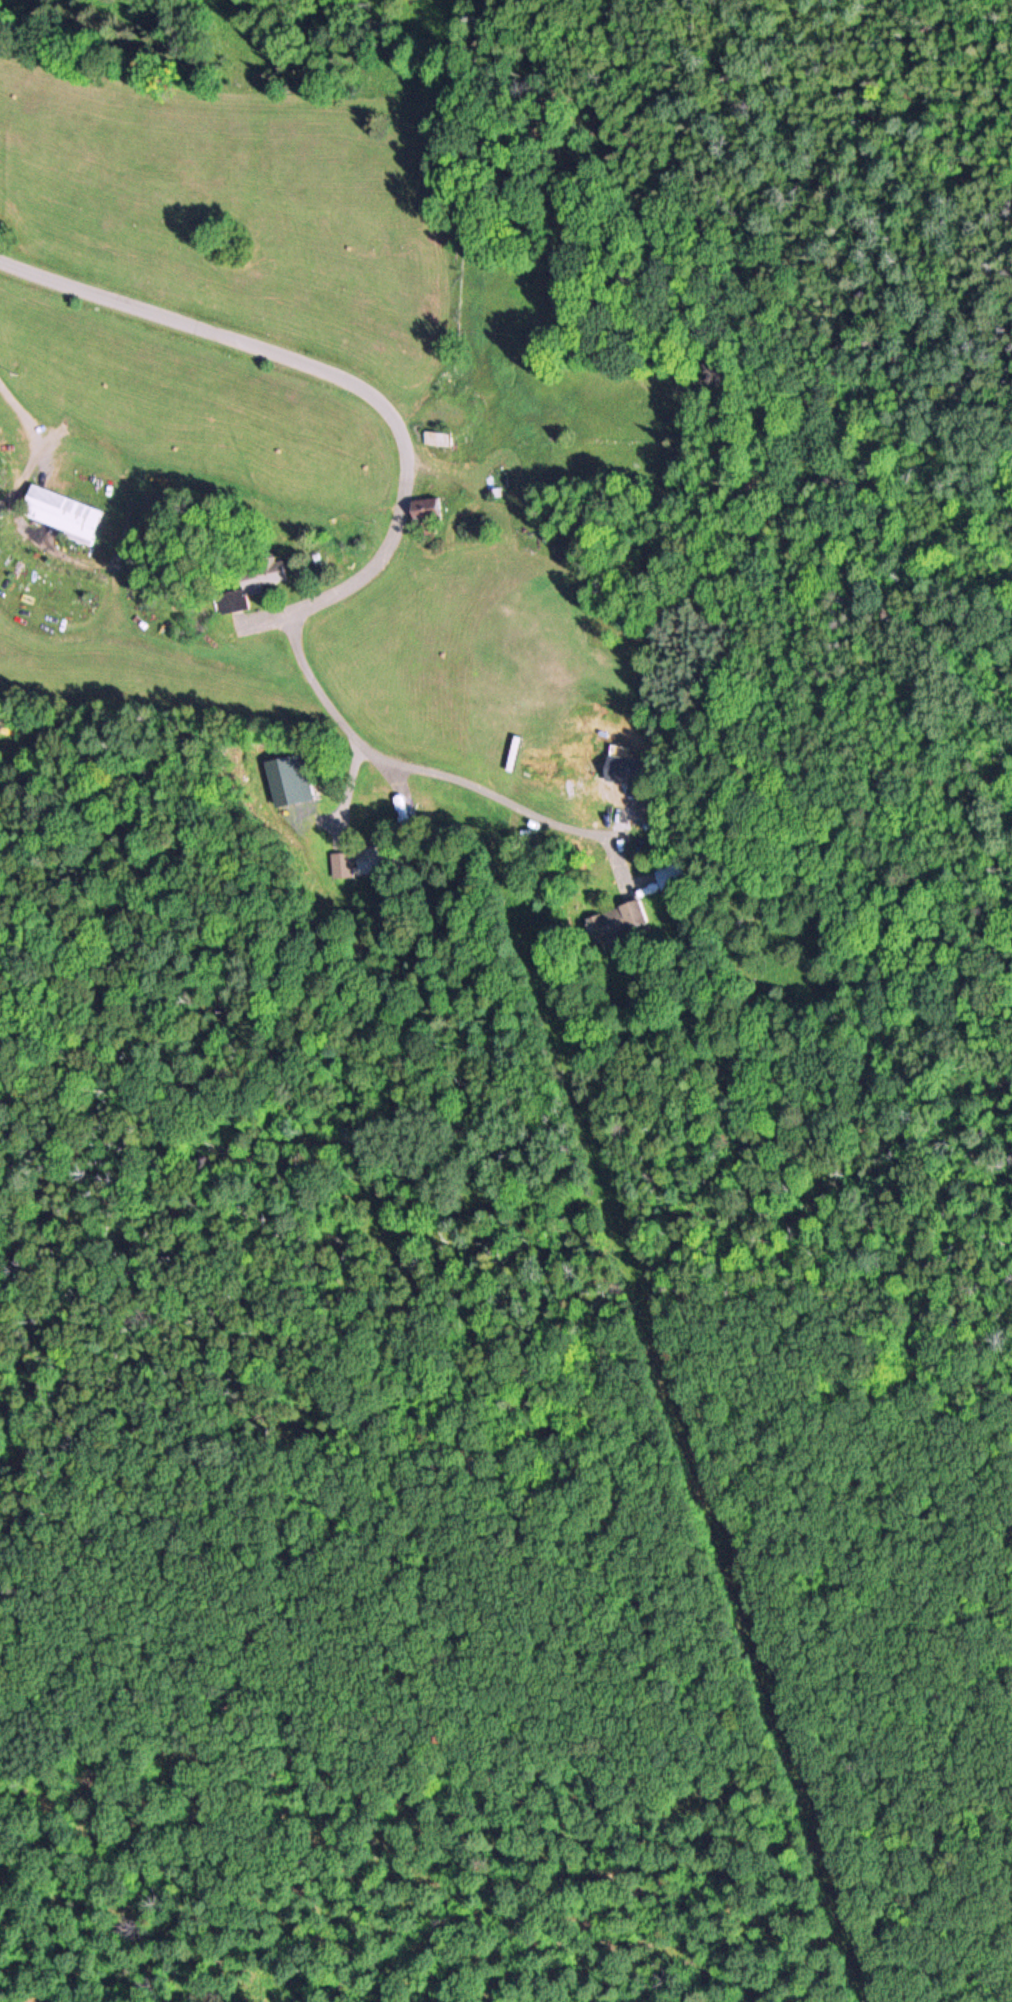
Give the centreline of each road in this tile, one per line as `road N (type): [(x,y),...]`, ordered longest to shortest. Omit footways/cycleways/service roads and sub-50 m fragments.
road 1 (residential): [(293,613),(349,588),(399,526),(402,455),(388,416),(345,383),(292,362),(0,263)]
road 2 (residential): [(613,842),(481,791),(366,759),(302,667),(293,613)]

